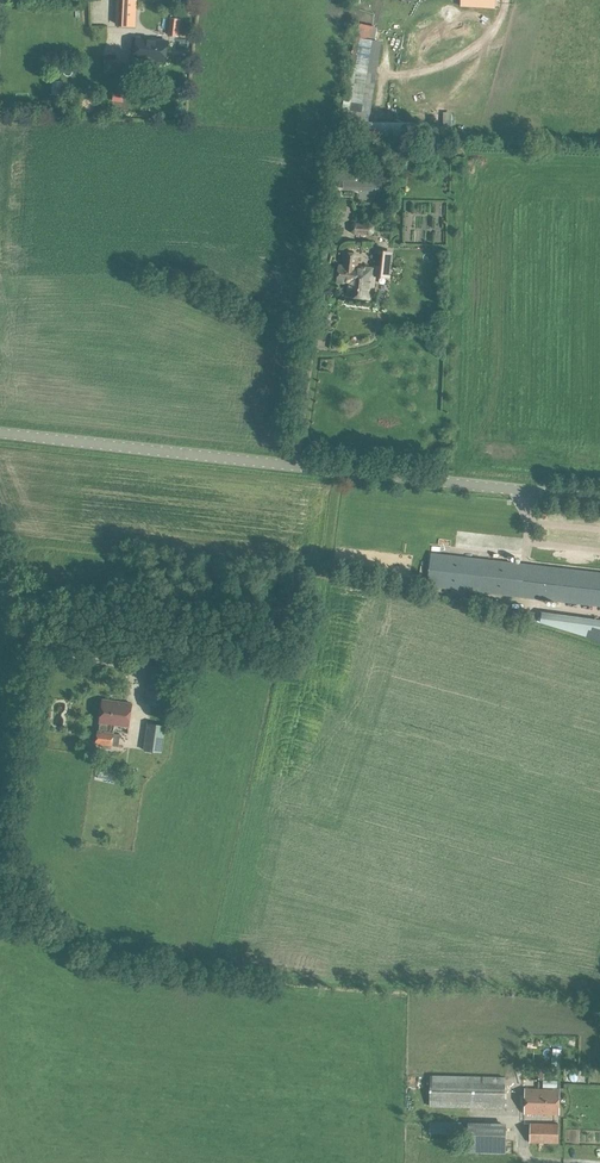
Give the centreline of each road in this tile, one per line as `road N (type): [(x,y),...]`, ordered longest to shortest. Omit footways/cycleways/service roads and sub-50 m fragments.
road 1 (tertiary): [(599,498),(0,435)]

